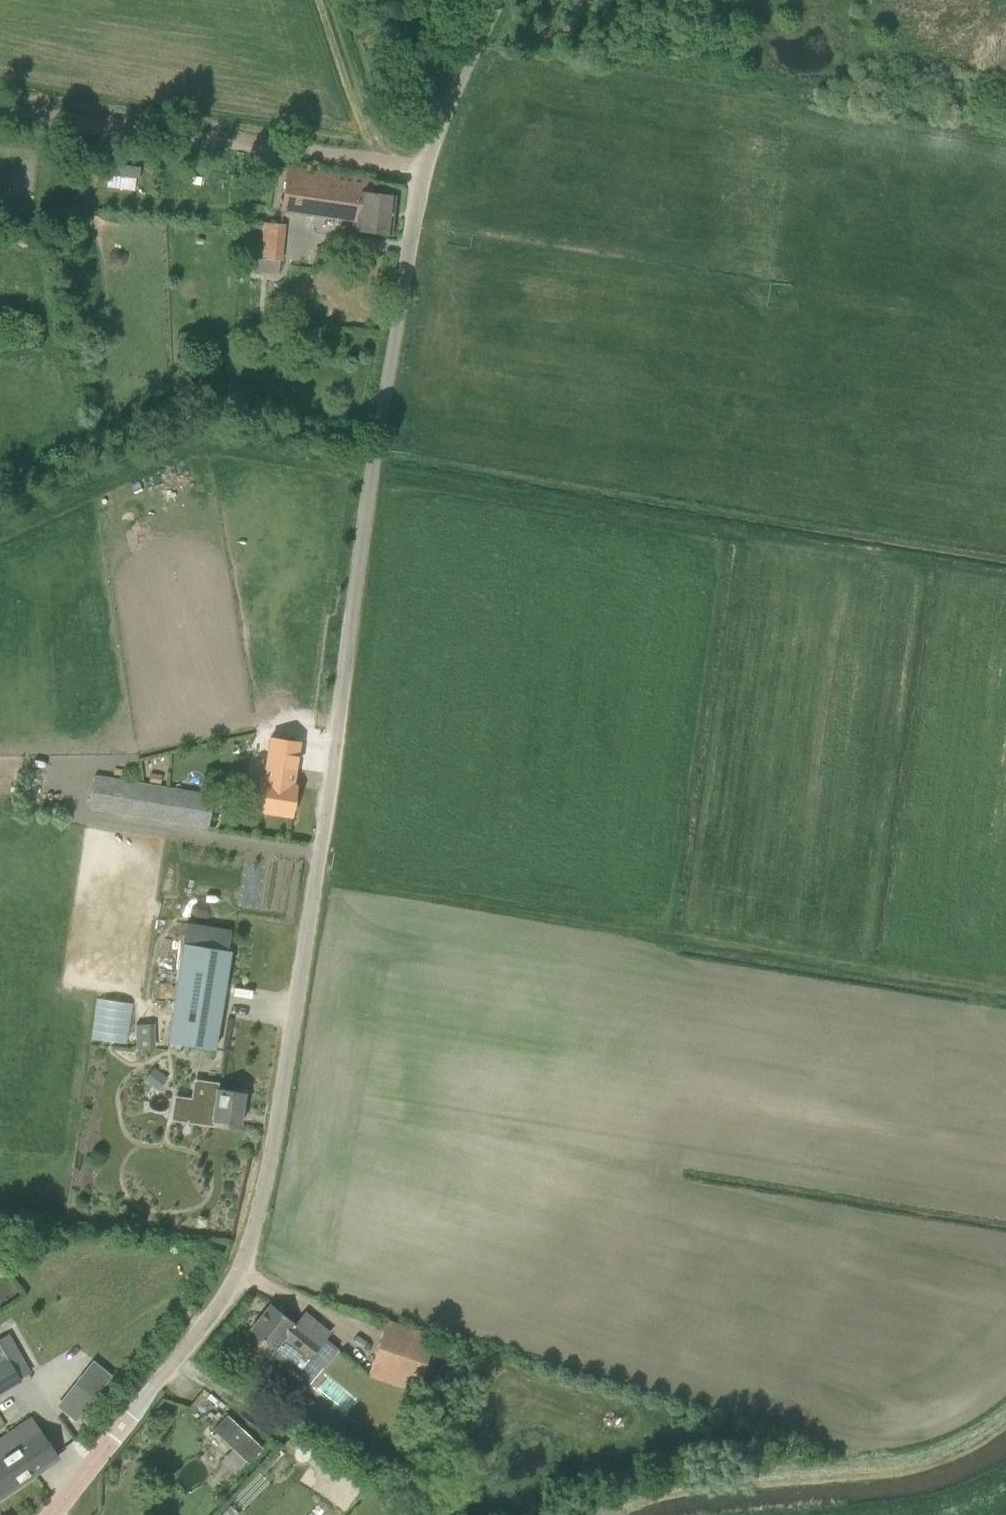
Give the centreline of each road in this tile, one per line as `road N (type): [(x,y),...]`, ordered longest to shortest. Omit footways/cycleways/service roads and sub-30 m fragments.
road 1 (unclassified): [(55,1514),(230,1296),(247,1262),(361,583),(417,191),(496,0)]

